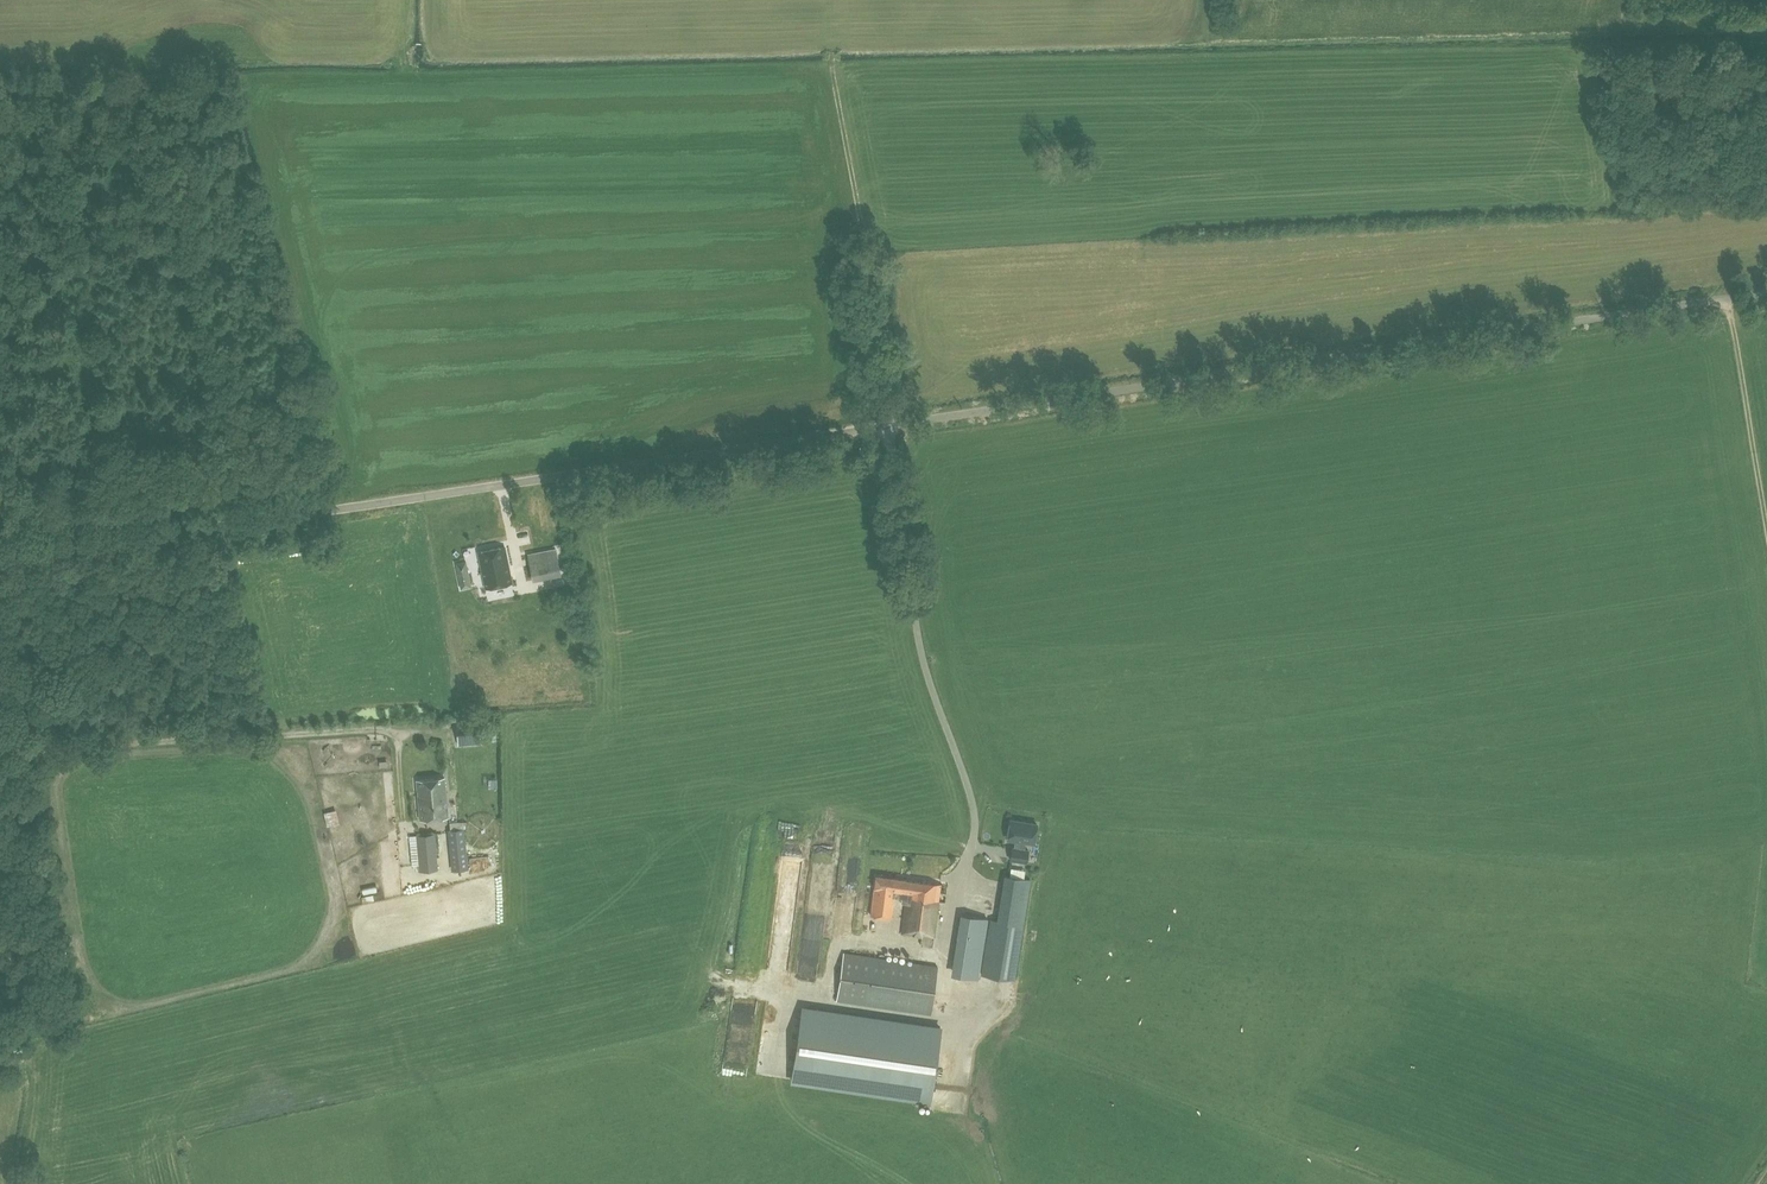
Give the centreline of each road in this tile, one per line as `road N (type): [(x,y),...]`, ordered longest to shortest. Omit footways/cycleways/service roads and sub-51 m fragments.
road 1 (unclassified): [(0,557),(1766,291)]
road 2 (track): [(0,747),(402,729)]
road 3 (track): [(833,50),(886,425)]

